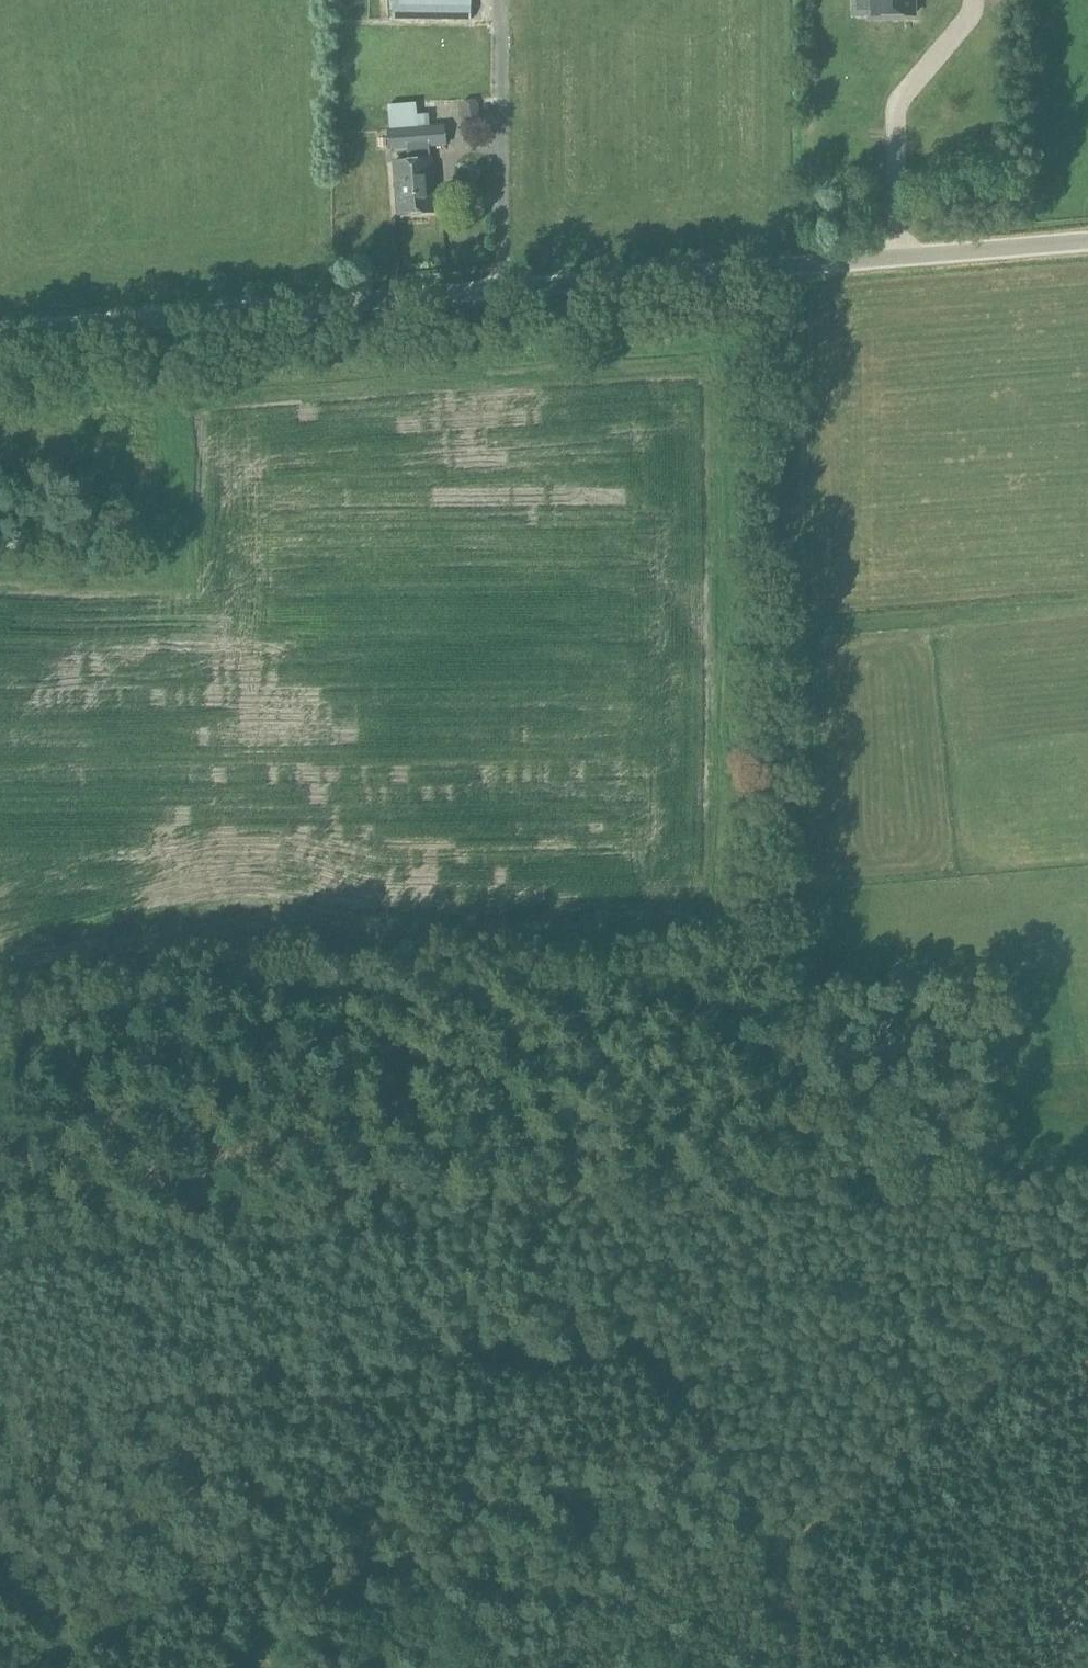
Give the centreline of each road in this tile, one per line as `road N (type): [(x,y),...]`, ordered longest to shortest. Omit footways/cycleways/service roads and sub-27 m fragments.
road 1 (unclassified): [(0,332),(1087,237)]
road 2 (track): [(789,916),(785,263)]

